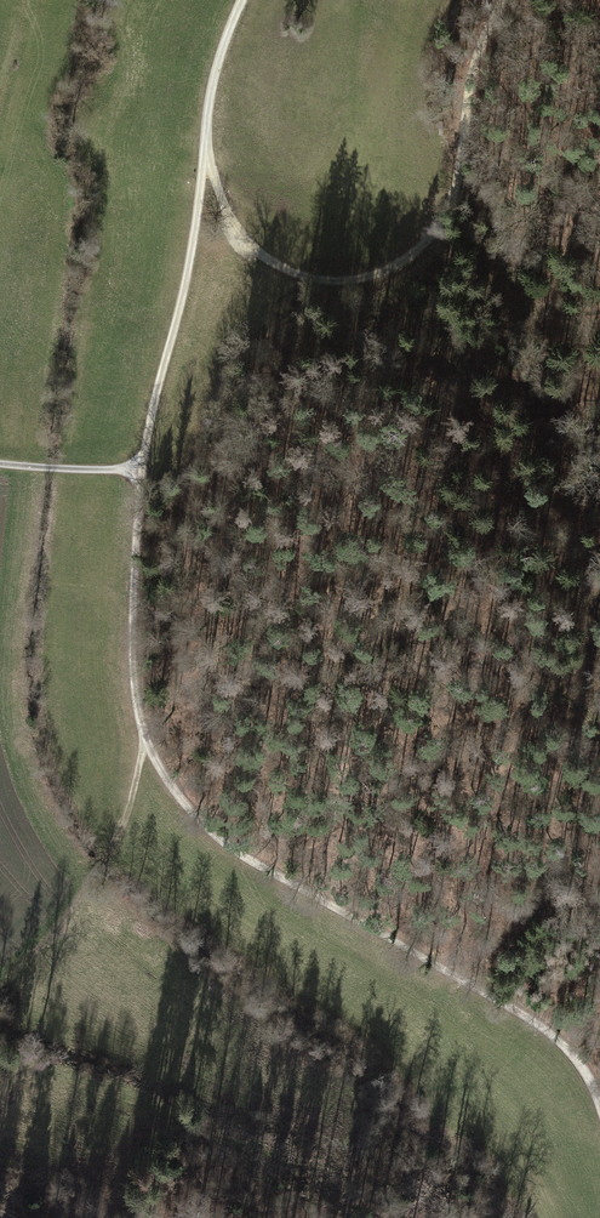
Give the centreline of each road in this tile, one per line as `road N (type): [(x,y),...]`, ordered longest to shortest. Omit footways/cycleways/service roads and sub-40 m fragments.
road 1 (track): [(504,0),(481,46),(458,186),(405,263),(361,279),(307,278),(265,259),(234,230),(205,137),(199,220),(143,468),(135,673),(148,741)]
road 2 (track): [(148,741),(190,807),(237,852),(554,1029),(599,1105)]
road 3 (track): [(148,741),(118,838),(62,924),(0,977)]
road 4 (track): [(0,463),(143,468)]
road 5 (residential): [(241,0),(211,89),(205,137)]

